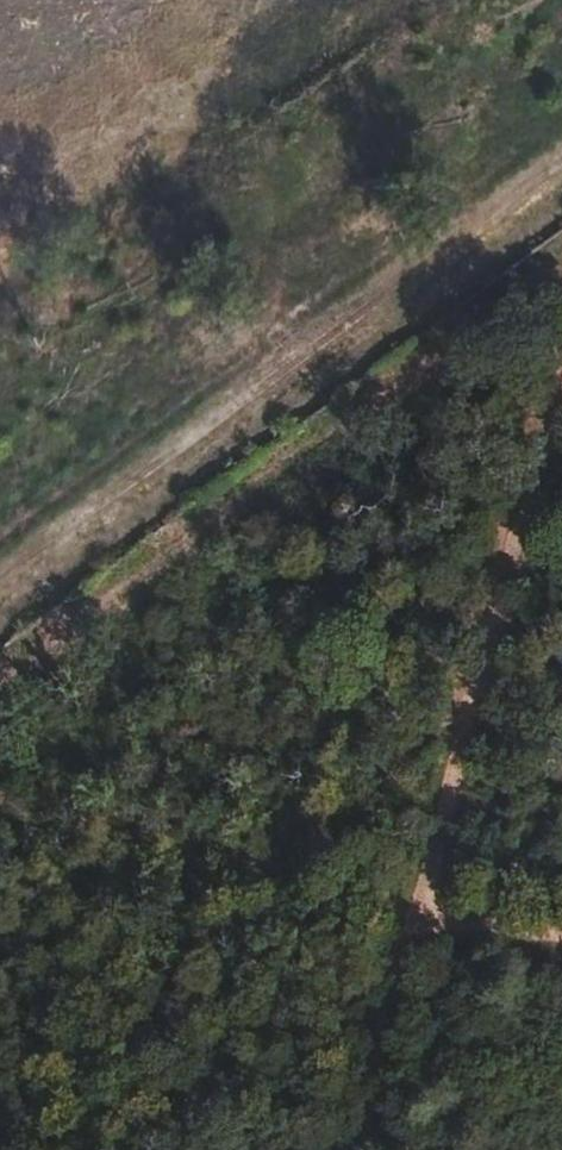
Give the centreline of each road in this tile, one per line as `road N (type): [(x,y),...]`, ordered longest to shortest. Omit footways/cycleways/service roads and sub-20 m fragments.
road 1 (track): [(0,688),(561,265)]
road 2 (track): [(561,199),(0,604)]
road 3 (track): [(0,811),(422,899)]
road 4 (track): [(561,392),(464,719)]
road 5 (track): [(464,719),(422,899)]

